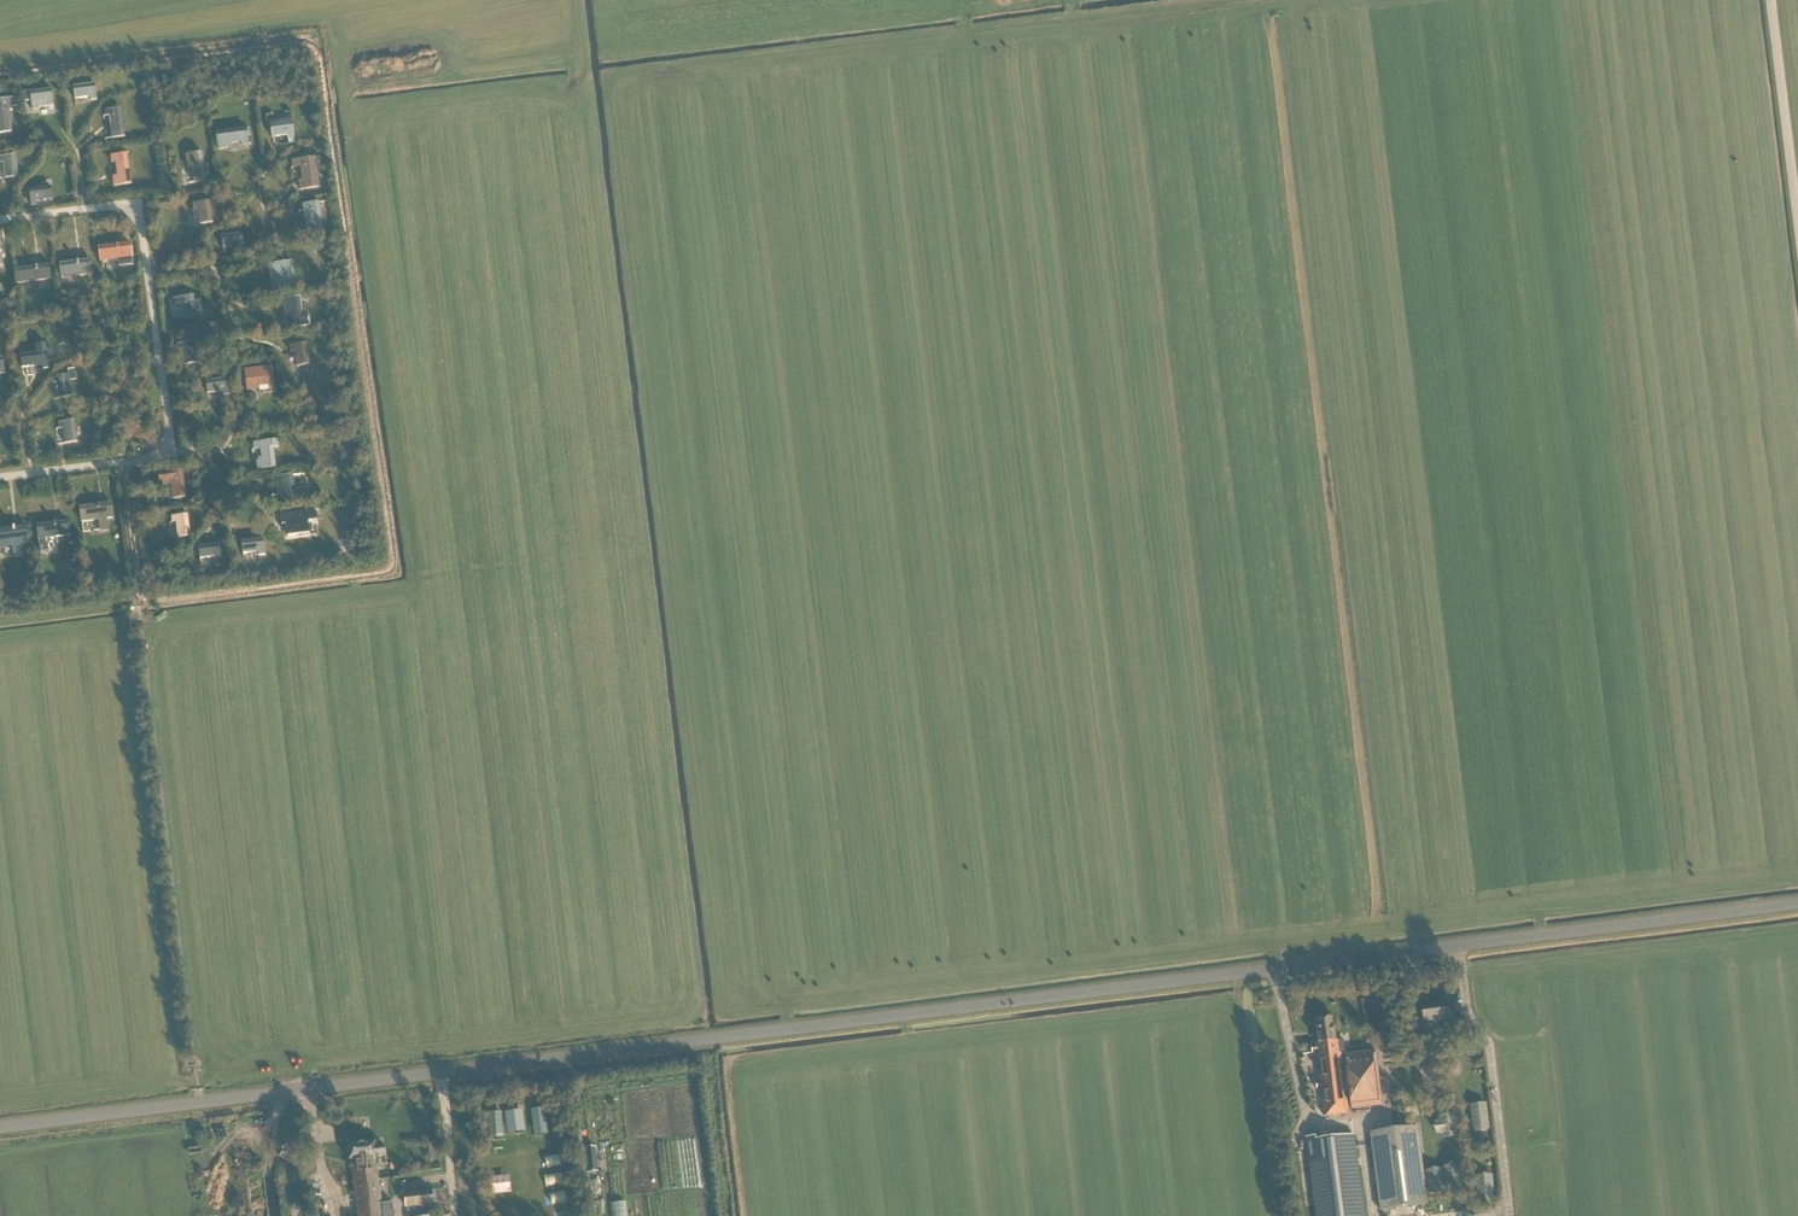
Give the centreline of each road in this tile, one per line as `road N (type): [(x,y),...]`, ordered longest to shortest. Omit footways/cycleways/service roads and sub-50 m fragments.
road 1 (tertiary): [(0,1130),(1797,905)]
road 2 (residential): [(123,462),(162,457),(171,440),(139,215),(122,206),(0,221)]
road 3 (unclassified): [(1797,214),(1772,0)]
road 4 (residential): [(140,613),(123,462)]
road 5 (residential): [(0,477),(123,462)]

